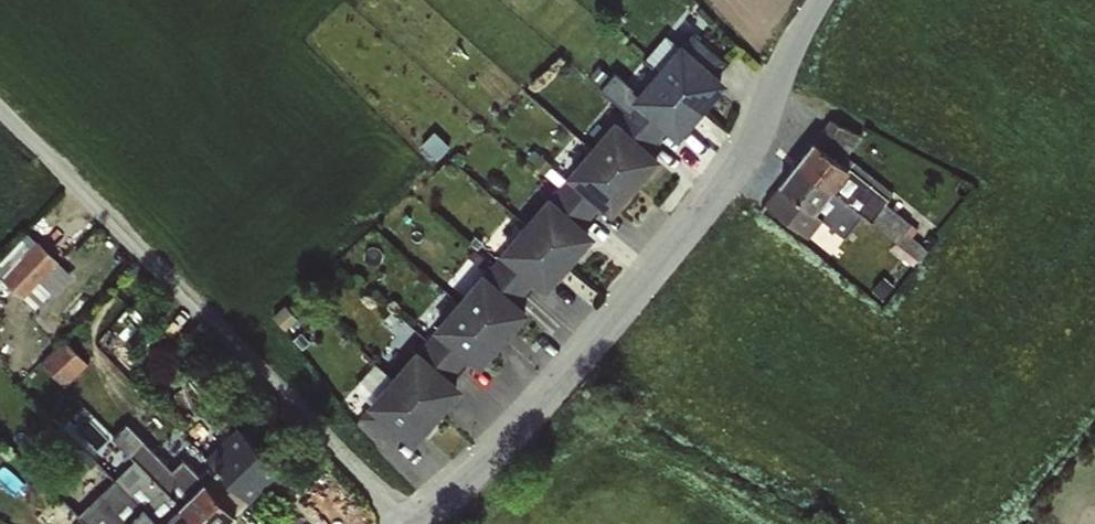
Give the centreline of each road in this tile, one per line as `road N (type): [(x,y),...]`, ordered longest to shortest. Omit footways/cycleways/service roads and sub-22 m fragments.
road 1 (unclassified): [(820,0),(744,157),(712,204),(558,386),(422,523)]
road 2 (residential): [(411,523),(0,113)]

